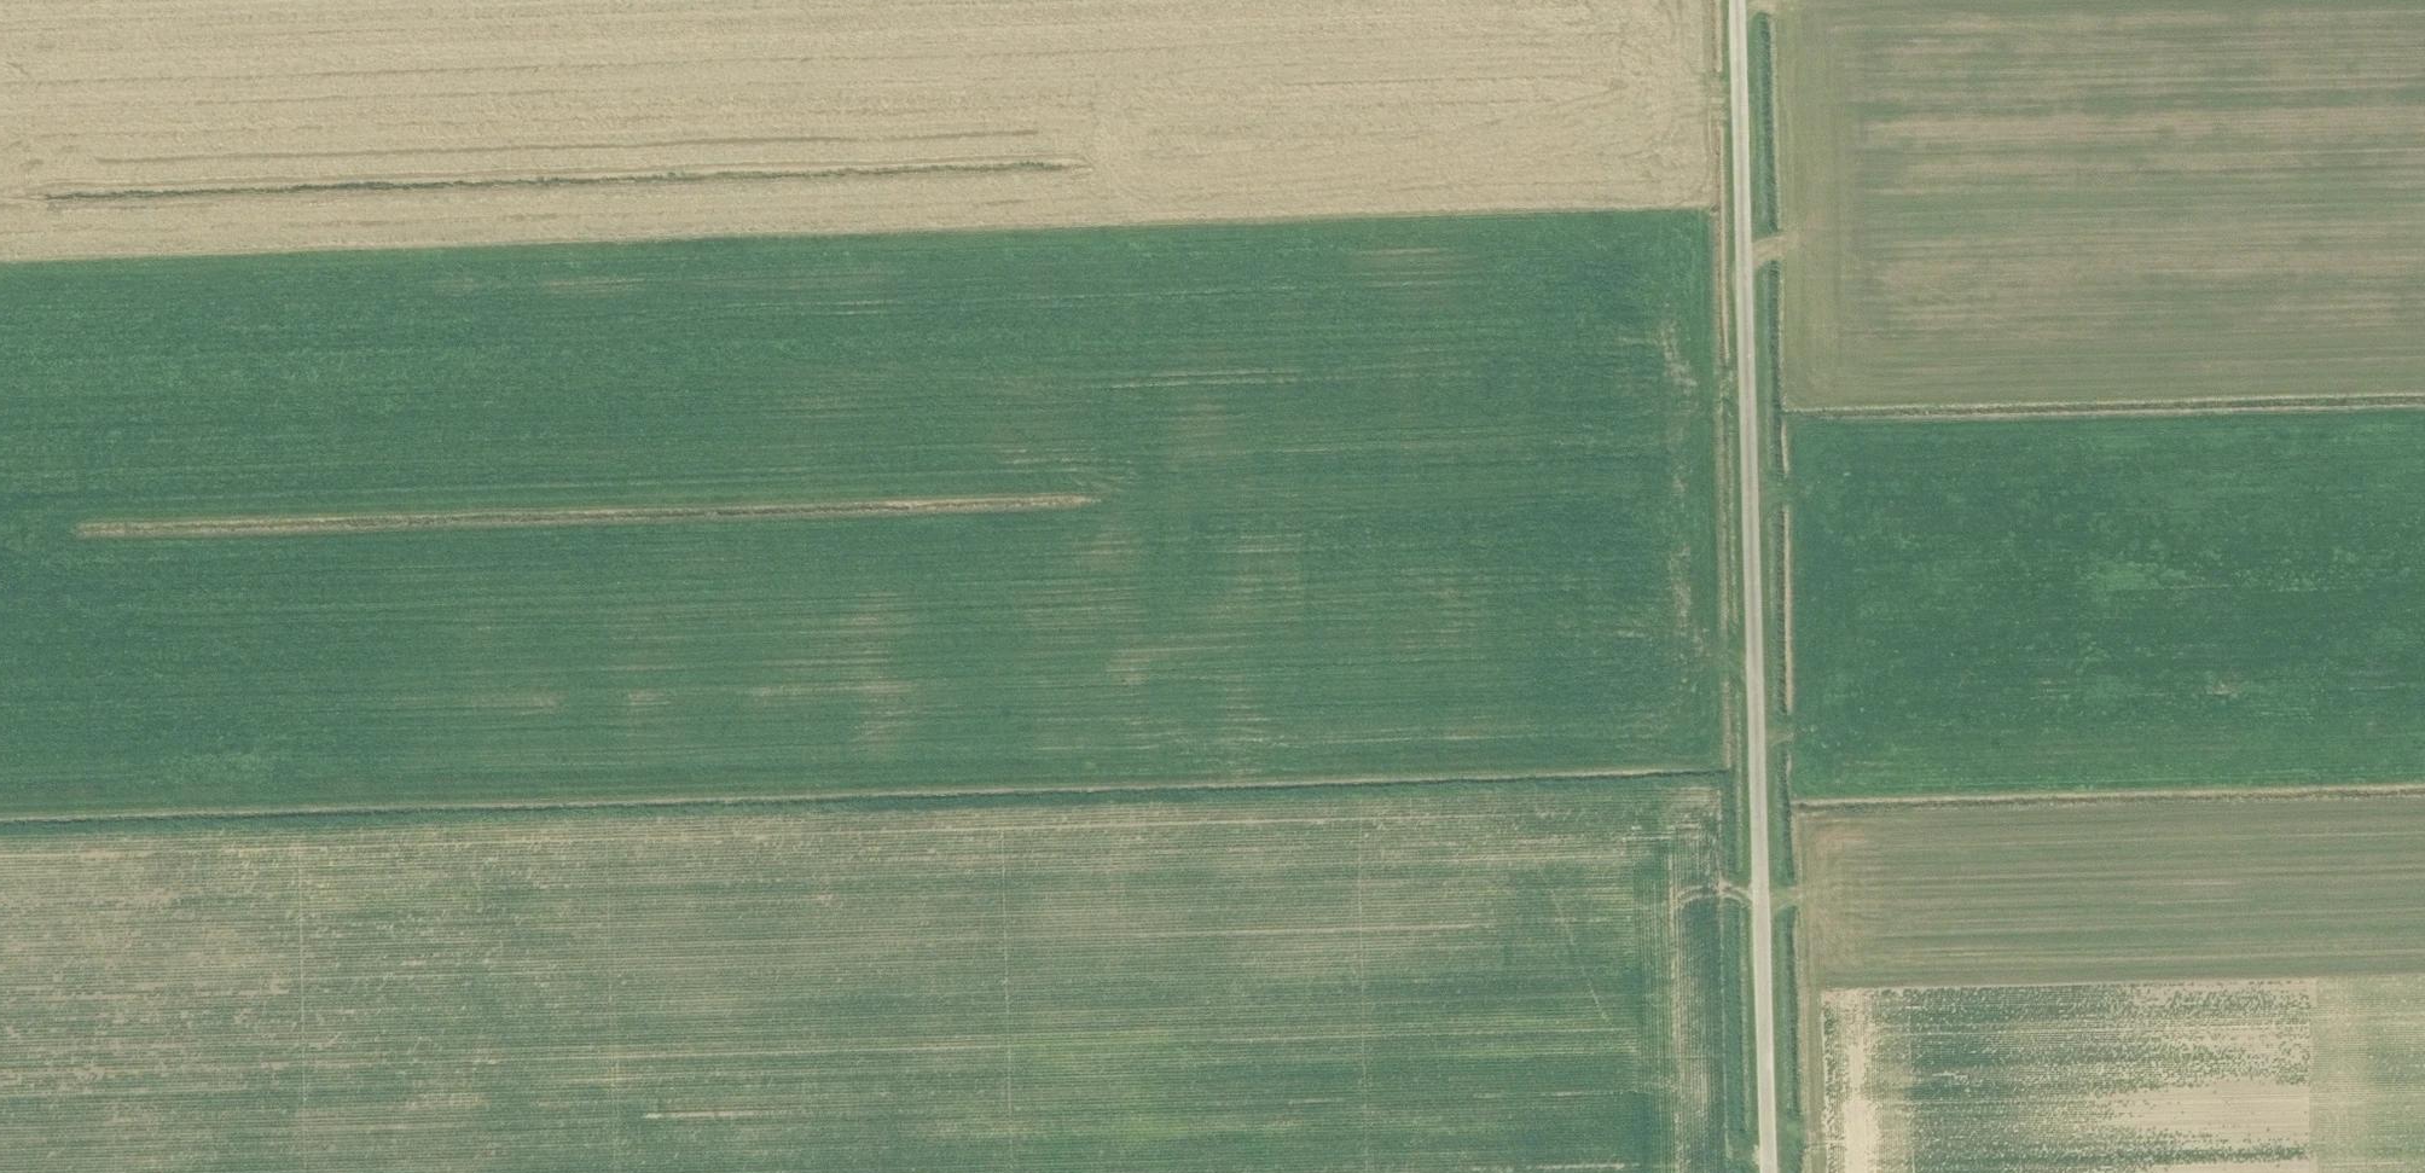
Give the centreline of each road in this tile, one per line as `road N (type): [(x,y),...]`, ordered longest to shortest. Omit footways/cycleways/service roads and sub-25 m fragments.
road 1 (unclassified): [(1771,1172),(1741,0)]

